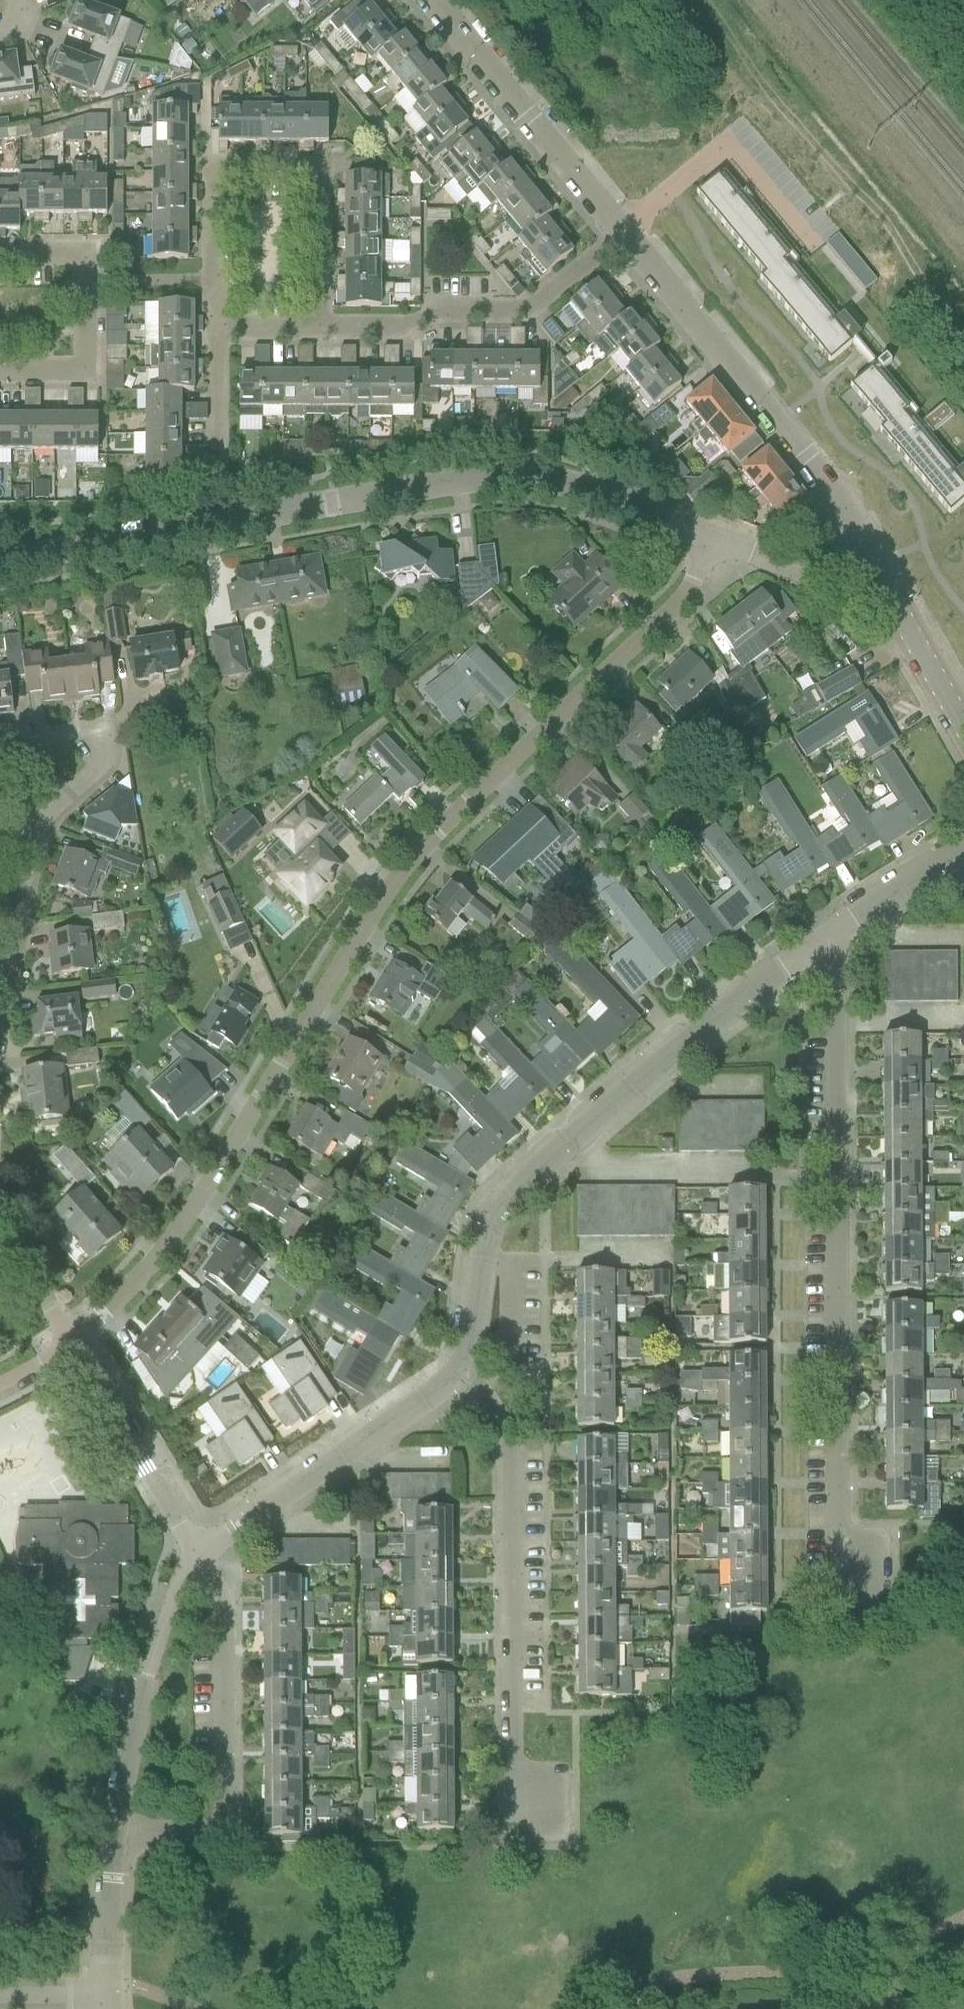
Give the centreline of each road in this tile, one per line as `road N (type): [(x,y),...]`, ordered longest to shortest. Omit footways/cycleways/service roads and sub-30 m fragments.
road 1 (residential): [(78,1344),(150,1273),(370,924),(458,812),(680,599),(714,538)]
road 2 (residential): [(0,564),(464,485),(532,482),(714,538)]
road 3 (residential): [(844,1616),(837,975),(826,940)]
road 4 (residential): [(459,1370),(494,1213),(676,1049),(826,940)]
road 5 (residential): [(517,1838),(511,1432),(459,1370)]
road 6 (residential): [(0,1124),(11,1002),(59,787),(47,760),(24,743),(0,747)]
road 7 (residential): [(859,543),(777,421),(622,232)]
road 8 (residential): [(115,1828),(215,1831),(221,1820),(223,1619),(198,1552)]
road 9 (residential): [(223,280),(229,174),(318,169),(324,329)]
road 10 (residential): [(324,329),(393,328),(438,312),(524,311),(622,232)]
road 11 (residential): [(198,1552),(437,1397),(459,1370)]
road 12 (residential): [(622,232),(429,0)]
road 13 (residential): [(115,1828),(129,1727),(171,1600),(198,1552)]
road 14 (residential): [(198,1552),(78,1344)]
road 15 (residential): [(963,724),(859,543)]
road 16 (residential): [(78,1344),(22,1251),(0,1175)]
road 17 (unclassified): [(0,374),(79,374),(95,352),(95,285)]
road 18 (residential): [(102,1994),(115,1828)]
road 19 (residential): [(826,940),(963,856)]
road 20 (residential): [(714,538),(801,563),(834,558),(859,543)]
road 21 (residential): [(224,467),(223,334)]
road 22 (residential): [(724,148),(622,232)]
road 23 (residential): [(95,285),(223,280)]

